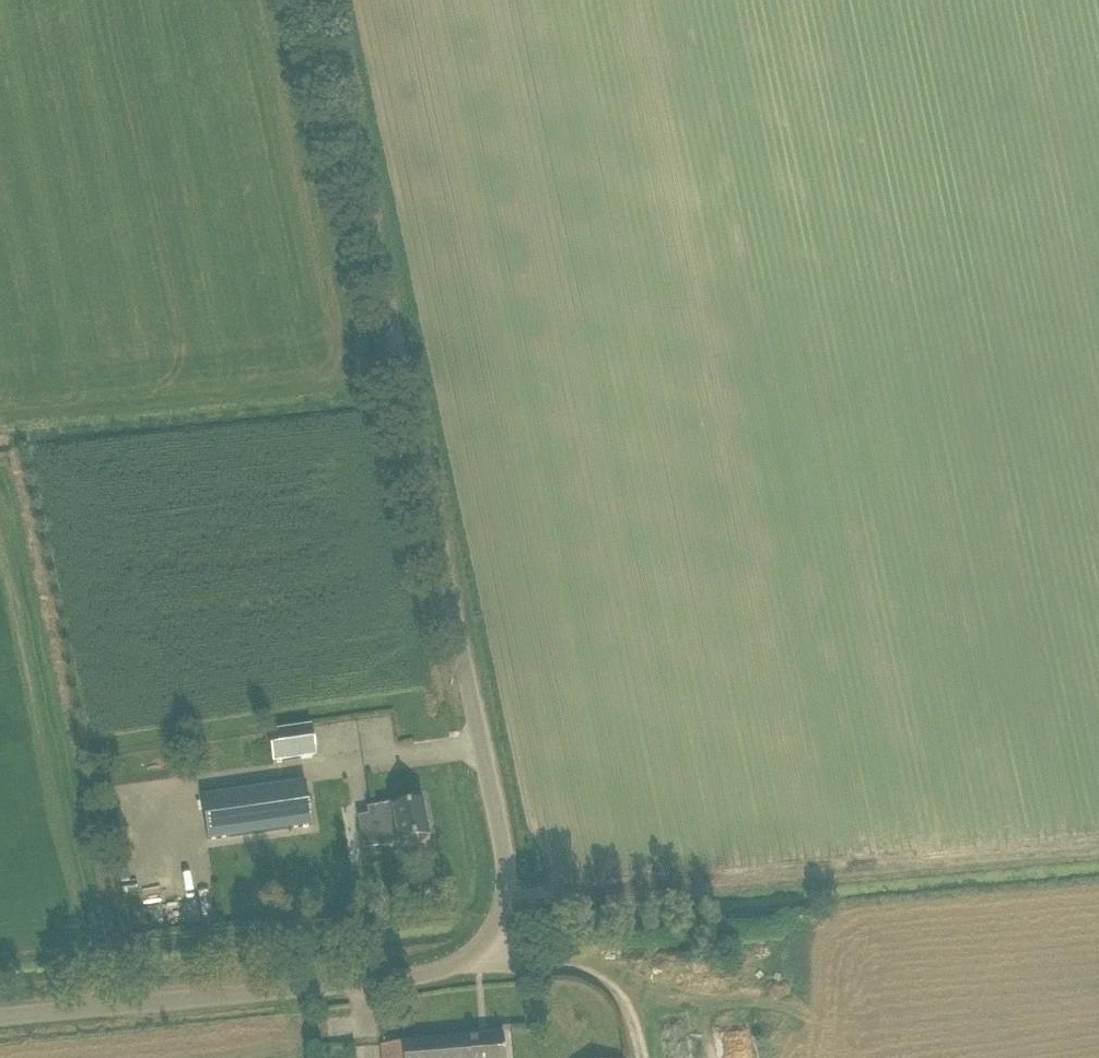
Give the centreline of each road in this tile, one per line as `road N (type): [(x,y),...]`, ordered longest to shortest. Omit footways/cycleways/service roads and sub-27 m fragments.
road 1 (unclassified): [(0,1017),(411,977),(452,963),(496,916),(505,881),(501,840),(318,0)]

